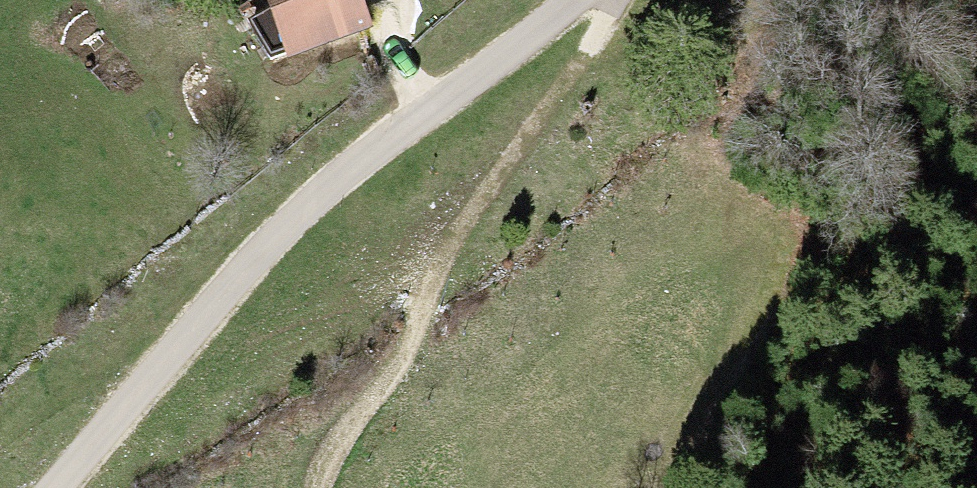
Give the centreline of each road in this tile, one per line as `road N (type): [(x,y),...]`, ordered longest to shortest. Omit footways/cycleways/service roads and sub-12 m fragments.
road 1 (unclassified): [(55,487),(229,293),(386,145),(575,0)]
road 2 (track): [(328,487),(382,384),(616,0)]

